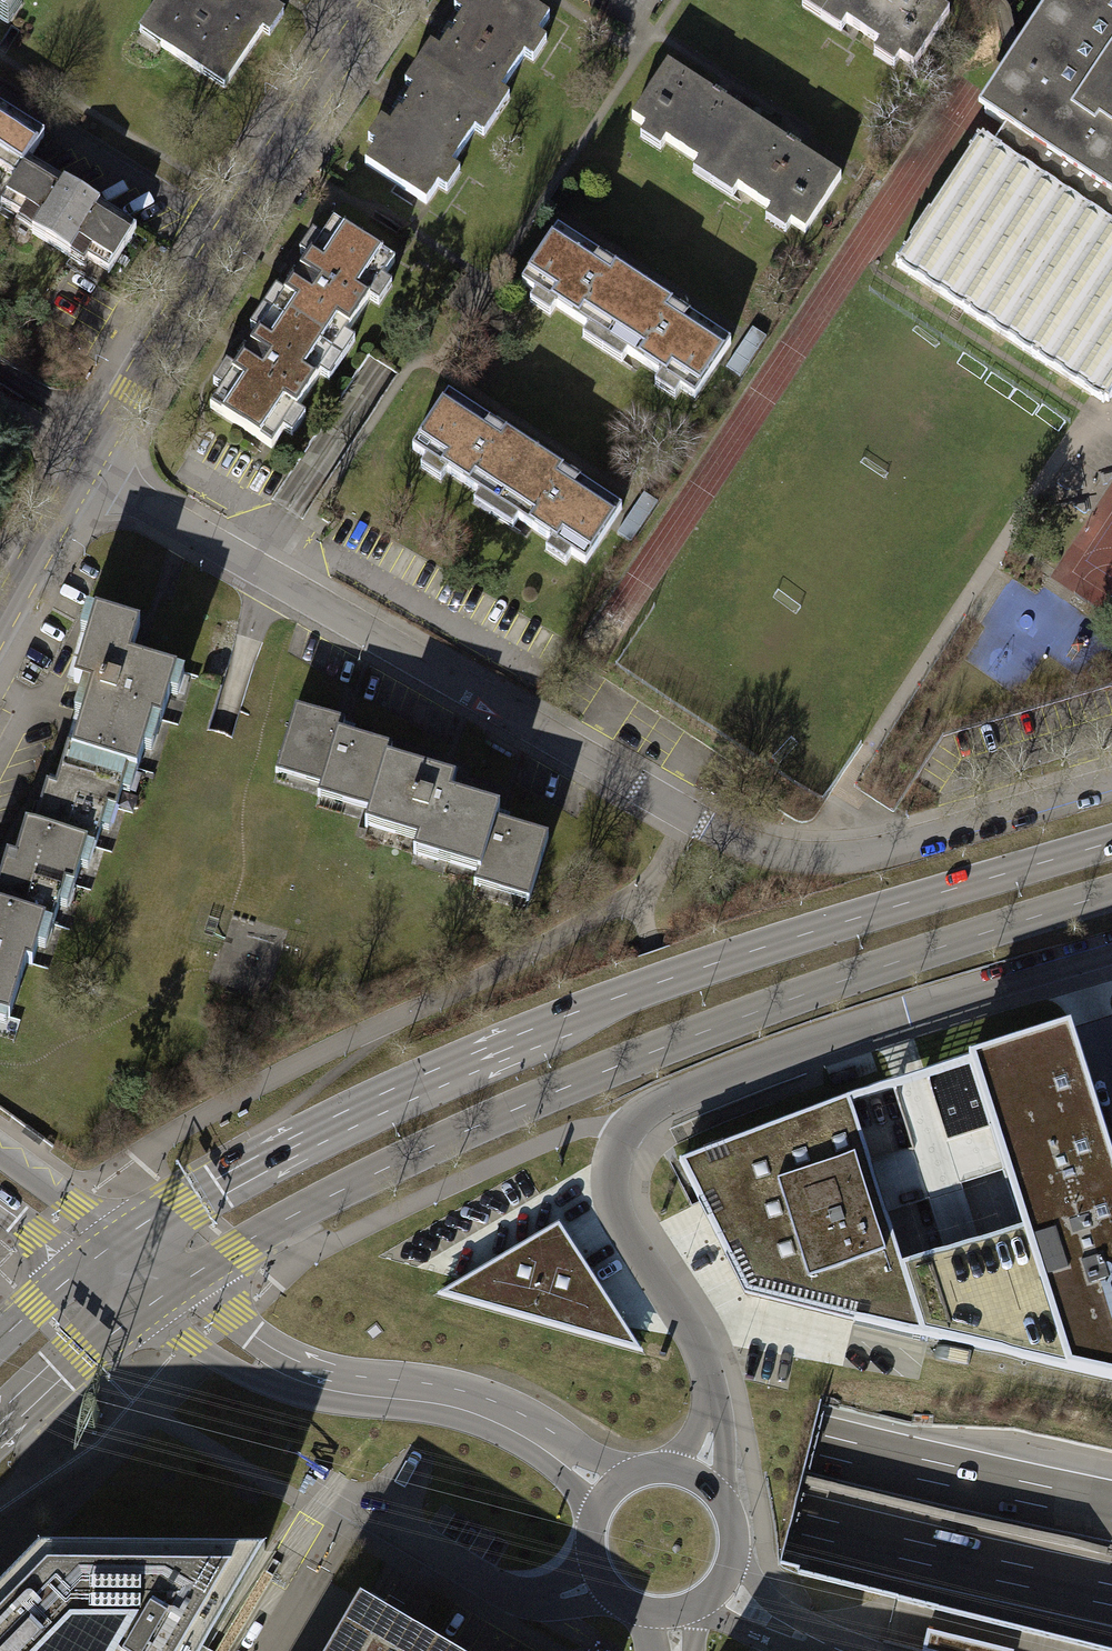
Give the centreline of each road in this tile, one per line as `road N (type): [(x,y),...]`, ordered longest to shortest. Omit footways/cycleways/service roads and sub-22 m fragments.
road 1 (motorway): [(1111,1511),(812,1443),(319,1305),(0,1203)]
road 2 (motorway): [(0,1292),(548,1457),(1111,1595)]
road 3 (residential): [(86,467),(688,820),(792,856),(856,860),(1111,787)]
road 4 (secondary): [(1111,840),(759,949),(473,1054),(256,1156),(96,1258)]
road 5 (secondary): [(152,1300),(301,1211),(563,1089),(844,980),(1111,893)]
road 6 (residential): [(814,1043),(657,1104),(615,1169),(616,1199),(633,1237),(702,1340),(713,1376),(703,1481)]
road 7 (tertiary): [(389,0),(86,467)]
road 8 (residential): [(613,1489),(497,1419),(426,1399),(294,1380),(152,1300)]
road 9 (residential): [(814,1043),(1111,952)]
road 10 (residential): [(600,1577),(570,1599),(520,1602),(359,1507),(345,1529)]
road 11 (secondary): [(0,1437),(152,1300)]
road 12 (tertiary): [(86,467),(0,623)]
road 13 (residential): [(830,1650),(777,1628),(725,1578)]
road 14 (secondary): [(96,1258),(0,1341)]
road 15 (tertiary): [(0,1186),(96,1258)]

